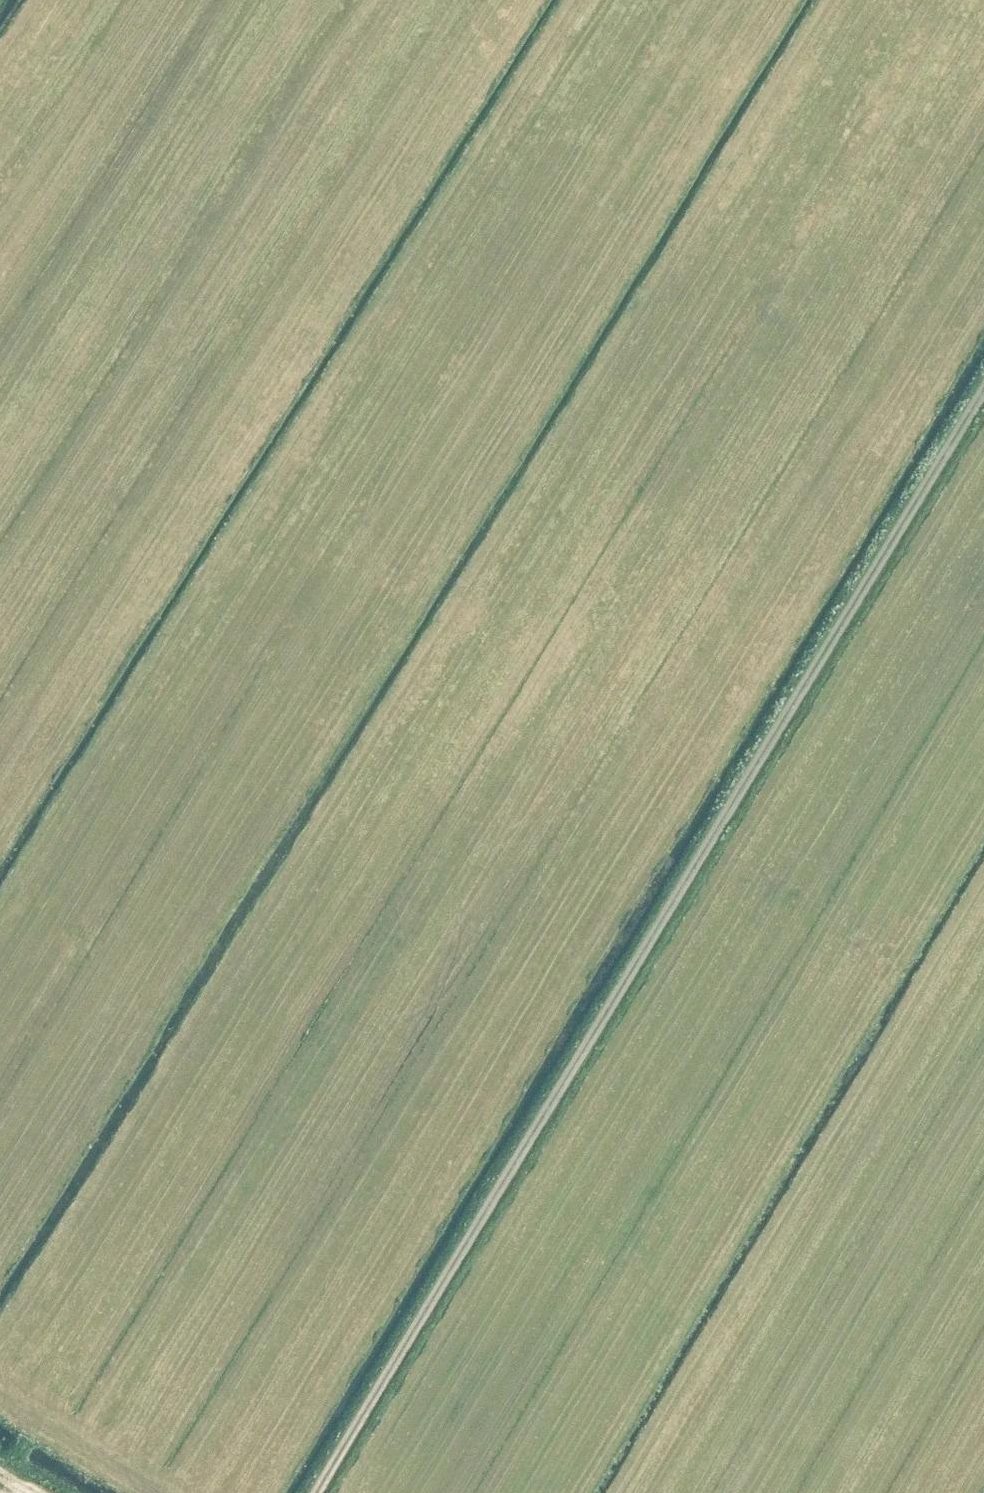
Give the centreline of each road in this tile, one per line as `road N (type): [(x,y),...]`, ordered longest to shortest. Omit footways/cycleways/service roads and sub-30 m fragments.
road 1 (track): [(322,1492),(983,390)]

